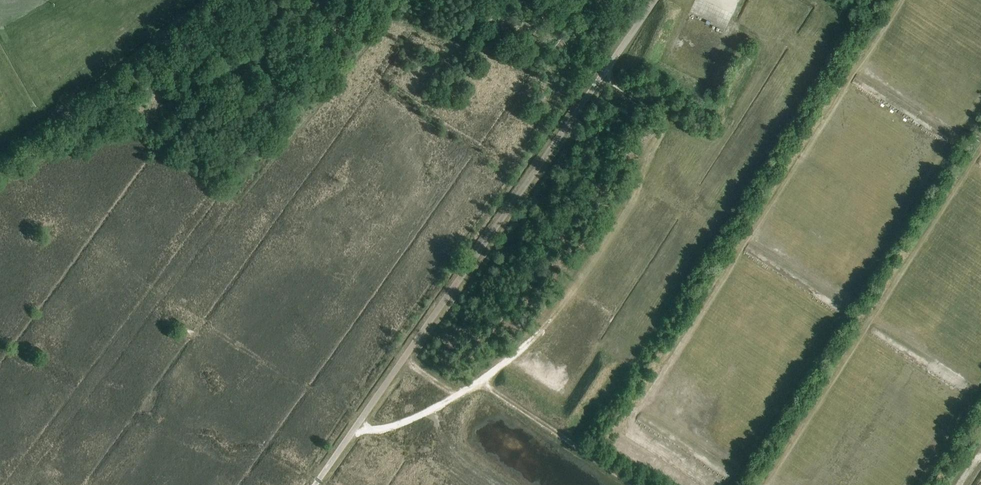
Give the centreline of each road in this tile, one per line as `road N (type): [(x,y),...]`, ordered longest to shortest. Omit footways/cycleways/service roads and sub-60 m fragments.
road 1 (track): [(315,484),(656,0)]
road 2 (track): [(648,403),(749,467),(980,103)]
road 3 (track): [(862,65),(636,413),(632,428),(647,441)]
road 4 (track): [(980,154),(768,484)]
road 5 (track): [(404,357),(457,396),(481,380),(634,484)]
road 6 (track): [(903,0),(862,65),(980,140)]
road 7 (track): [(754,236),(873,307)]
road 8 (track): [(979,382),(873,307)]
road 9 (track): [(342,446),(360,432),(457,396)]

